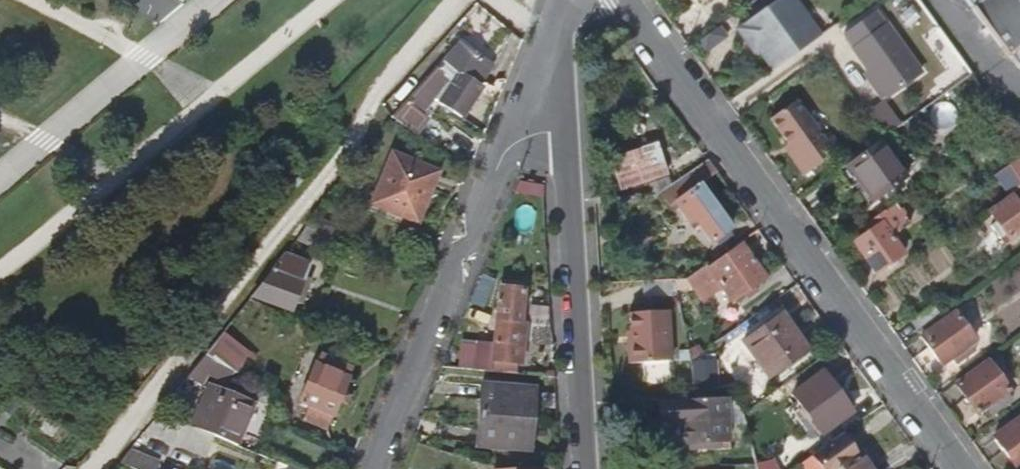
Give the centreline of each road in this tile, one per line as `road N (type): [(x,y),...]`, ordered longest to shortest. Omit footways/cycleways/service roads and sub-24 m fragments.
road 1 (residential): [(95,468),(351,140),(370,98),(458,0)]
road 2 (residential): [(960,468),(615,0)]
road 3 (residential): [(373,468),(546,41)]
road 4 (residential): [(587,468),(552,26)]

